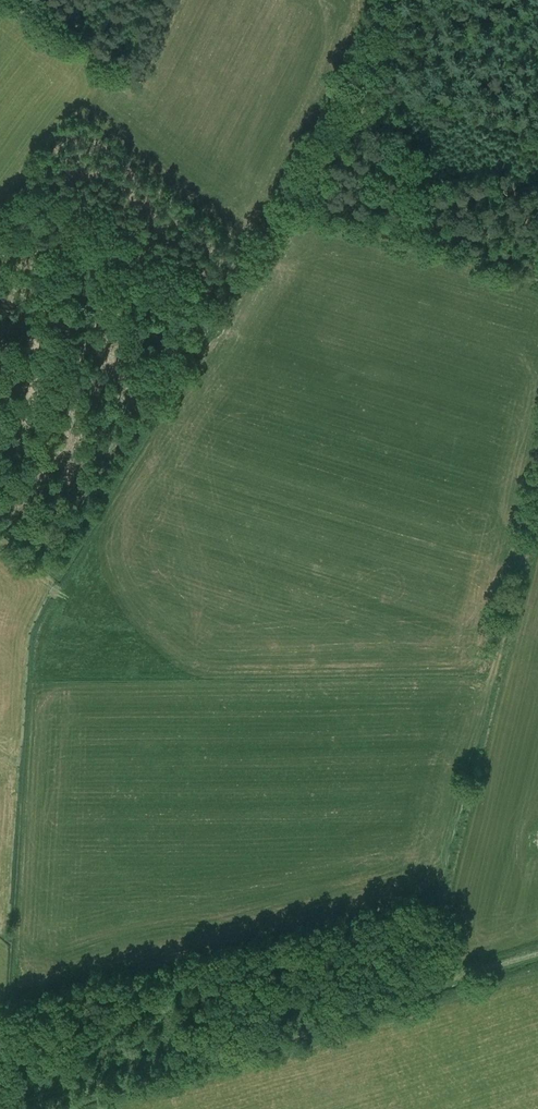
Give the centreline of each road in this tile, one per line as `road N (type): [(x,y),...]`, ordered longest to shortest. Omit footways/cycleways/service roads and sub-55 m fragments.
road 1 (track): [(537,501),(435,881),(438,914),(420,987)]

